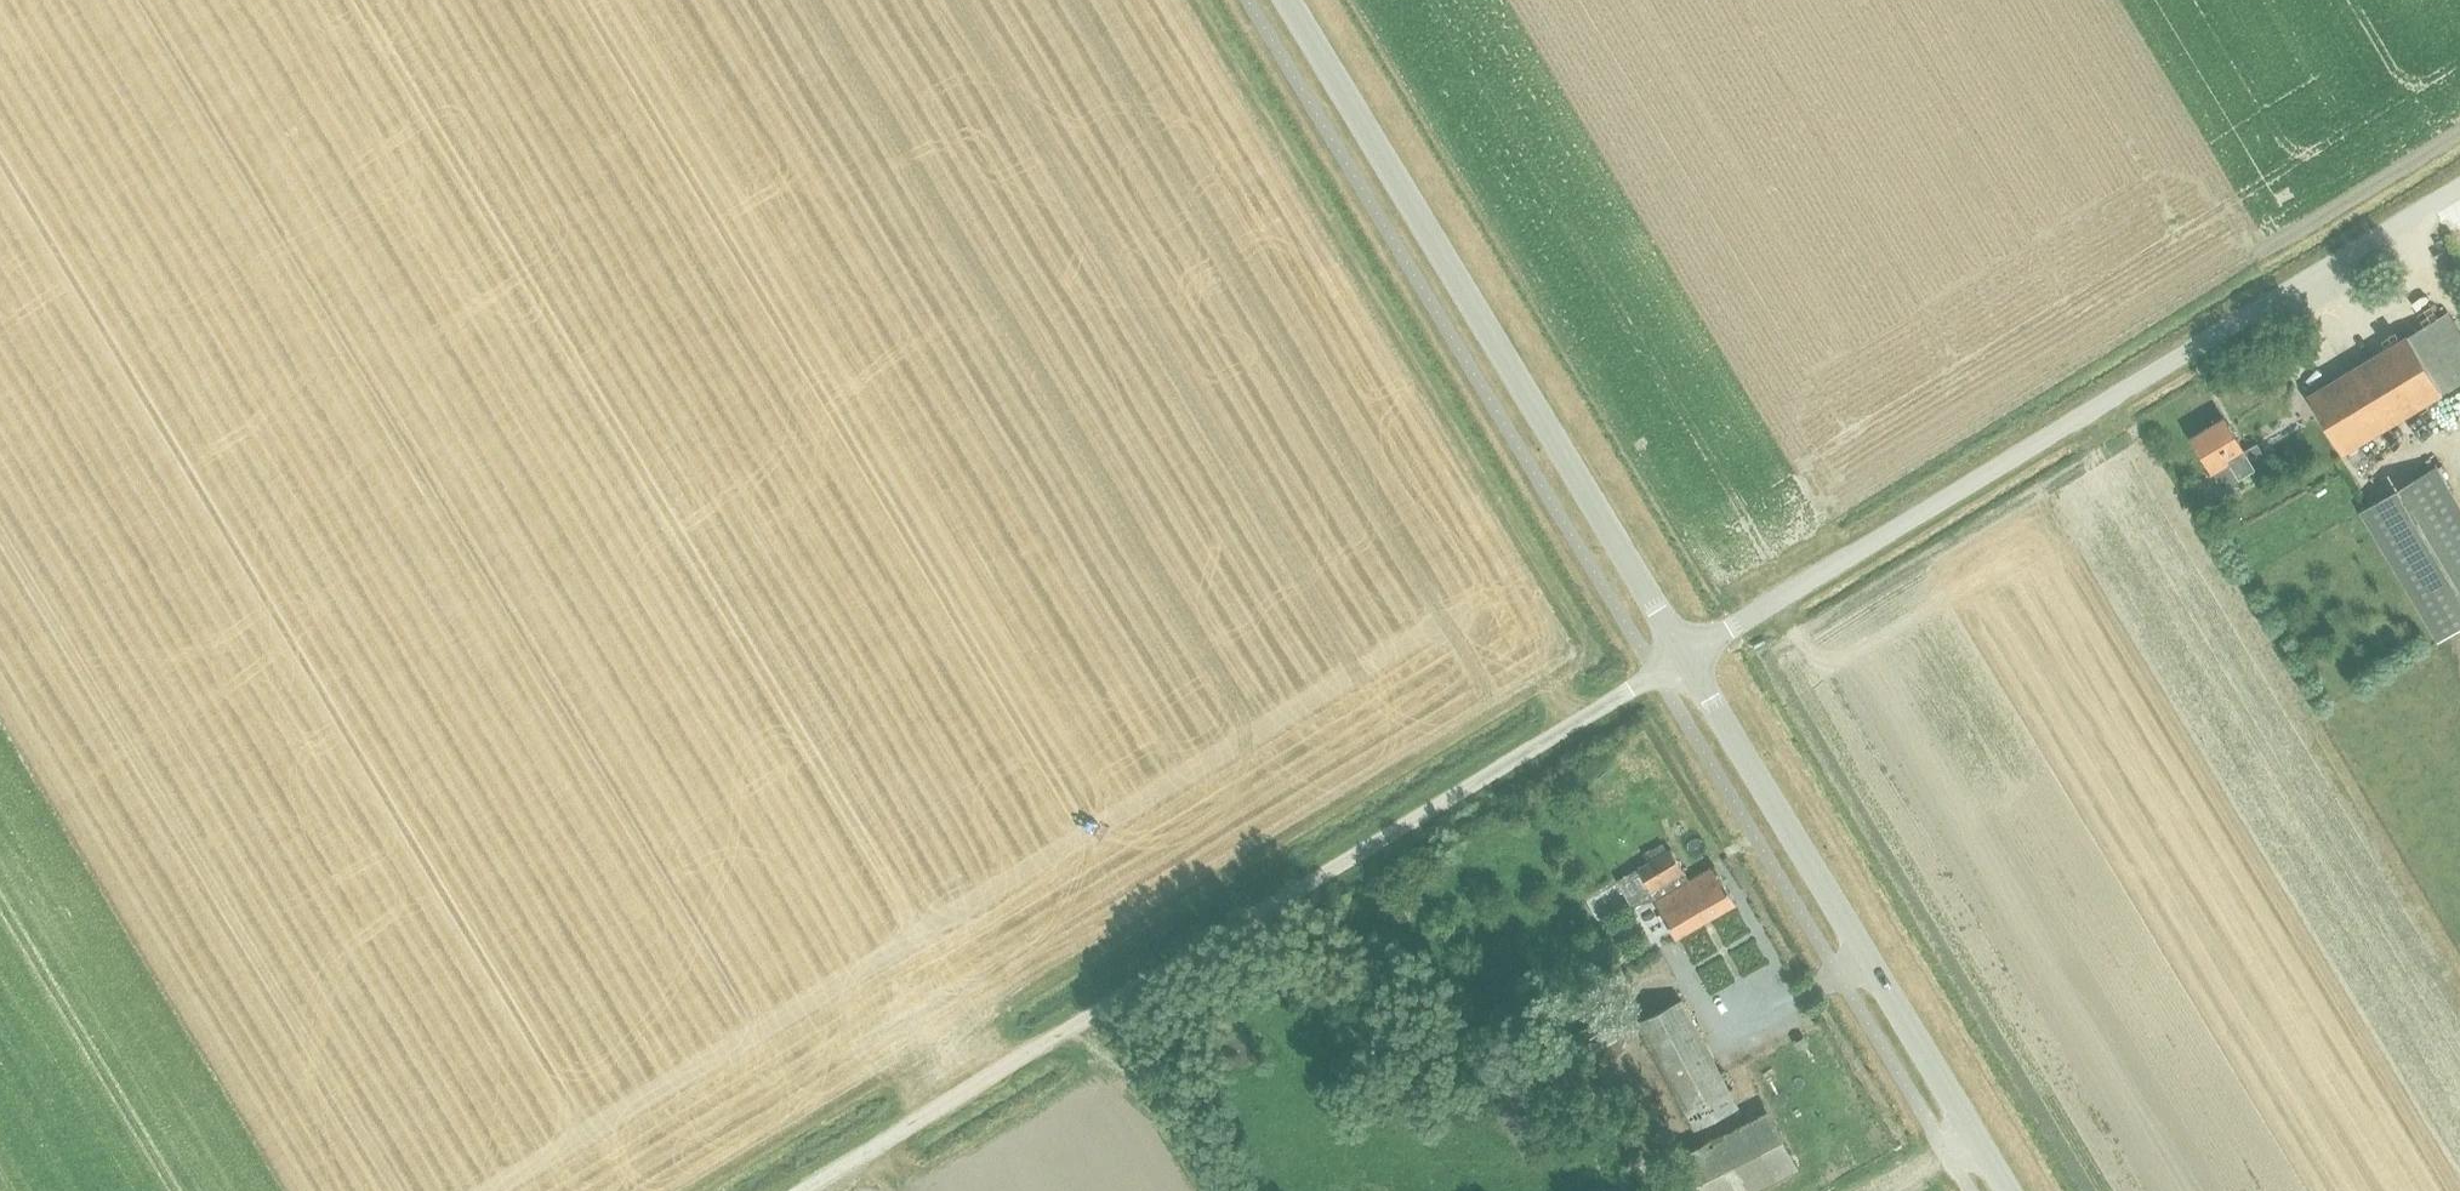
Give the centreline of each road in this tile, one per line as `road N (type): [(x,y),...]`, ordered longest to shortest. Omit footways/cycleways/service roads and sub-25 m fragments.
road 1 (unclassified): [(794,1190),(1688,657)]
road 2 (unclassified): [(1688,657),(2459,189)]
road 3 (tertiary): [(1688,657),(1290,0)]
road 4 (tertiary): [(2010,1190),(1688,657)]

